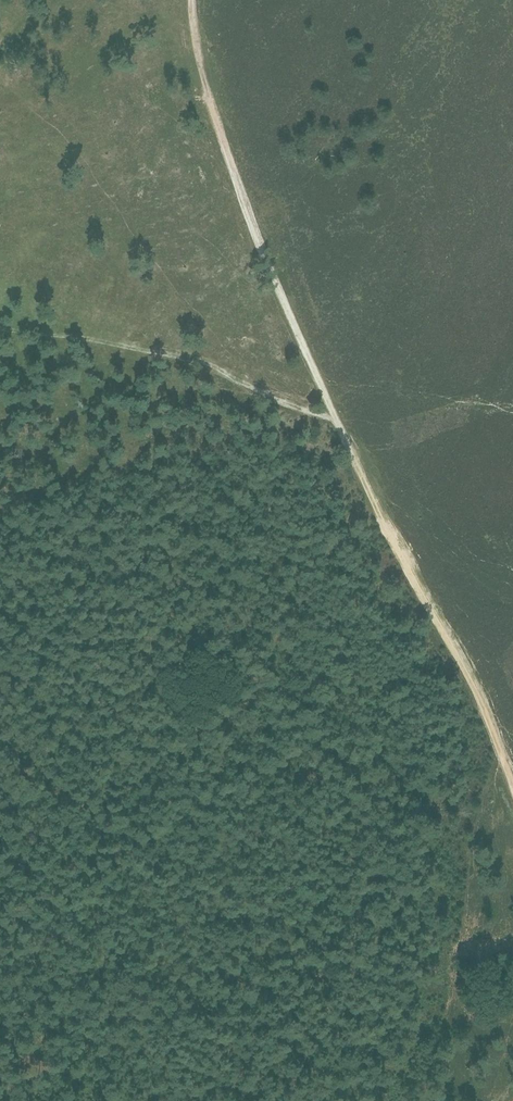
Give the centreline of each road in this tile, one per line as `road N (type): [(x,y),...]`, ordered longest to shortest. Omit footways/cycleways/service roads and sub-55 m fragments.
road 1 (track): [(512,782),(475,685),(333,414),(270,397),(191,356),(0,331)]
road 2 (track): [(333,414),(249,217),(207,90),(193,0)]

